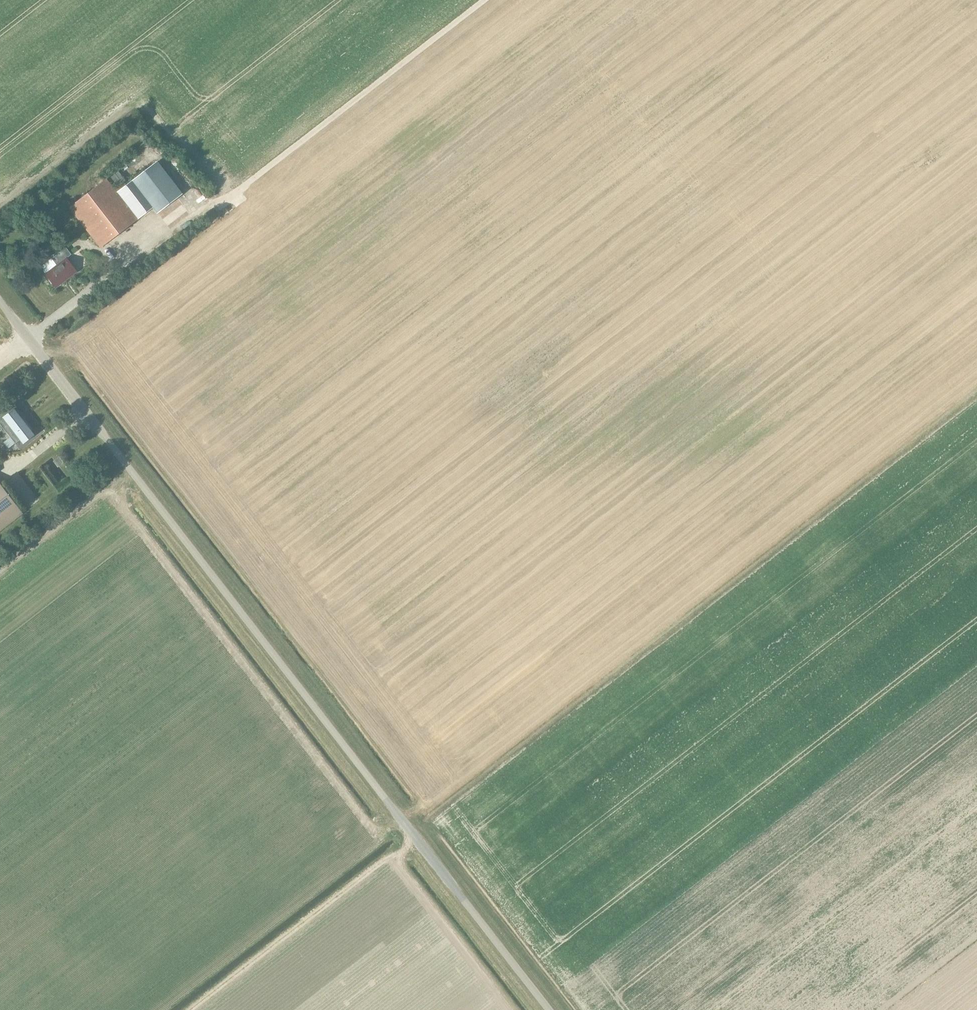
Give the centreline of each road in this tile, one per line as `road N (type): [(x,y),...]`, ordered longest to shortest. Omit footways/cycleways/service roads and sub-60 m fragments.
road 1 (unclassified): [(542,1009),(0,305)]

